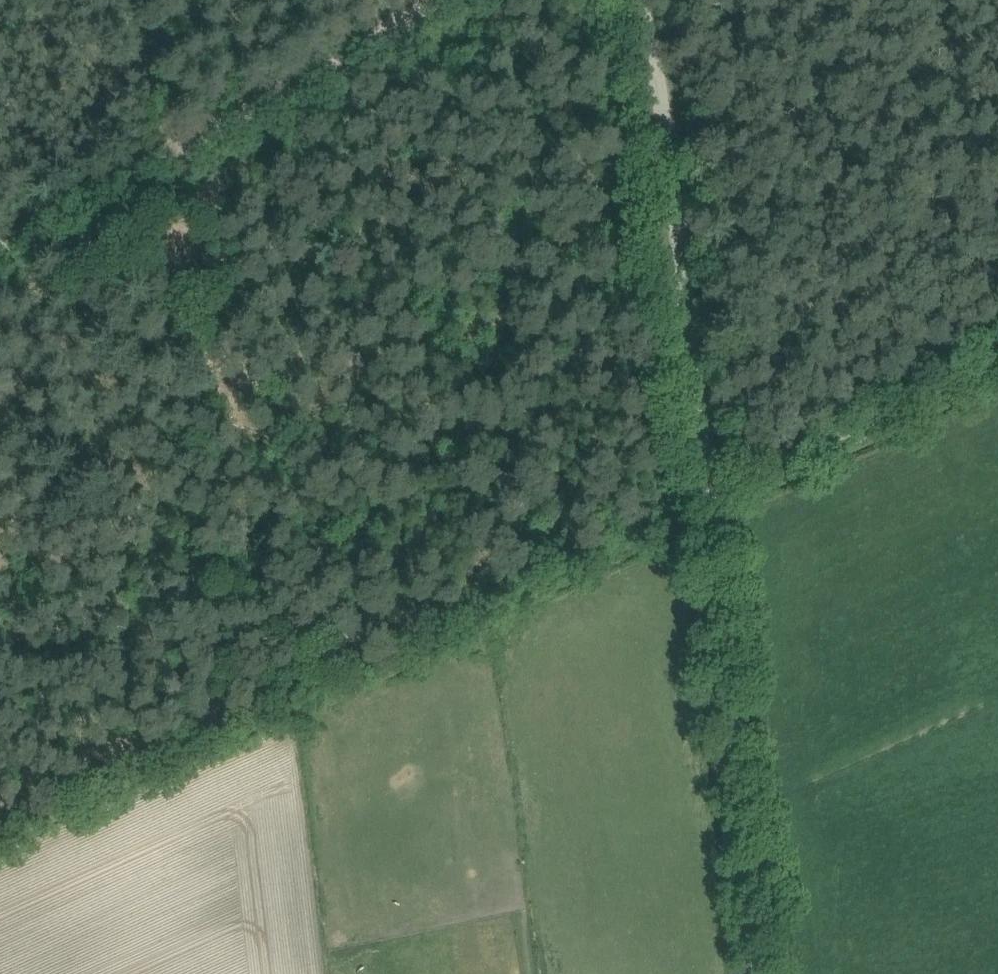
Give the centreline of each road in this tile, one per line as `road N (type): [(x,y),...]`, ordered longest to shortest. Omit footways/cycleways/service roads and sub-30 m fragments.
road 1 (unclassified): [(758,973),(636,0)]
road 2 (track): [(456,0),(0,255)]
road 3 (track): [(705,504),(997,362)]

